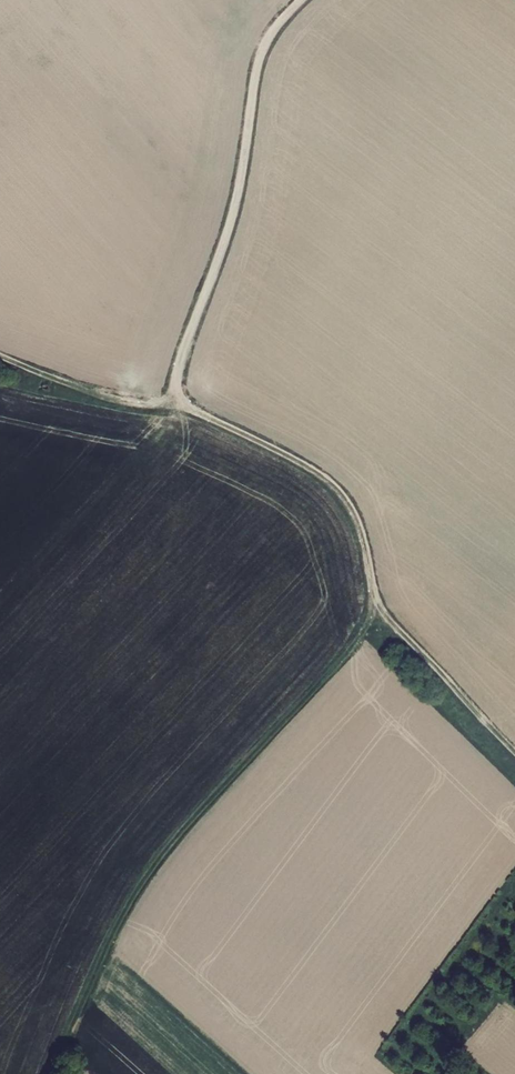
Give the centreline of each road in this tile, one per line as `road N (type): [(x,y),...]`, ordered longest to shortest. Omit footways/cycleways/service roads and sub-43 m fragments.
road 1 (track): [(0,354),(49,377),(205,416),(327,480),(359,523),(377,604),(514,751)]
road 2 (track): [(377,604),(332,670),(168,845),(104,953)]
road 3 (track): [(303,0),(271,31),(260,56),(229,226),(169,403)]

